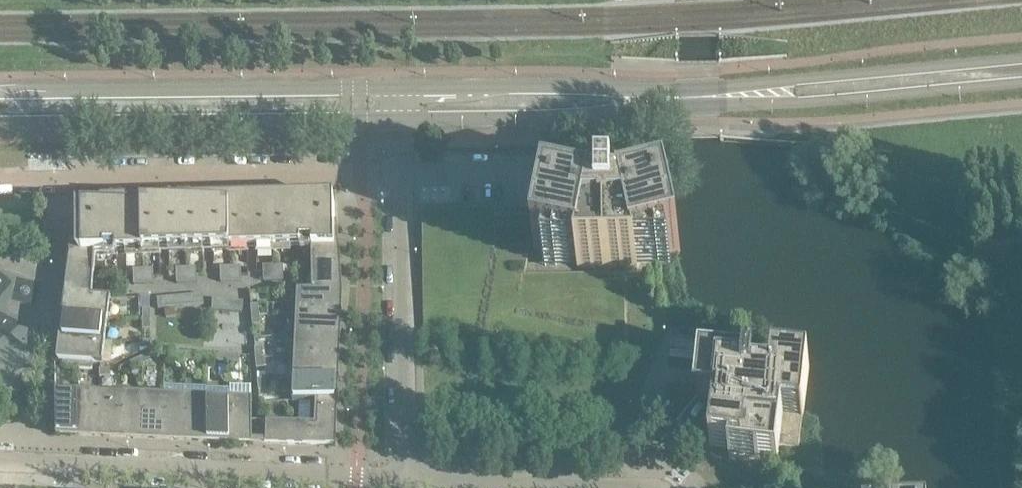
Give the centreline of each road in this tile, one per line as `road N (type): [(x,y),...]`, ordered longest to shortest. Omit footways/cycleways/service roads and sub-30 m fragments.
road 1 (tertiary): [(1021,59),(720,88),(399,89)]
road 2 (tertiary): [(400,119),(720,108),(1021,85)]
road 3 (residential): [(401,176),(0,178)]
road 4 (tertiary): [(0,122),(400,119)]
road 5 (tertiary): [(399,89),(0,94)]
road 6 (residential): [(404,474),(401,176)]
road 7 (residential): [(404,474),(640,482)]
road 8 (residential): [(202,464),(404,474)]
road 9 (residential): [(0,461),(202,464)]
road 10 (residential): [(401,176),(559,174)]

